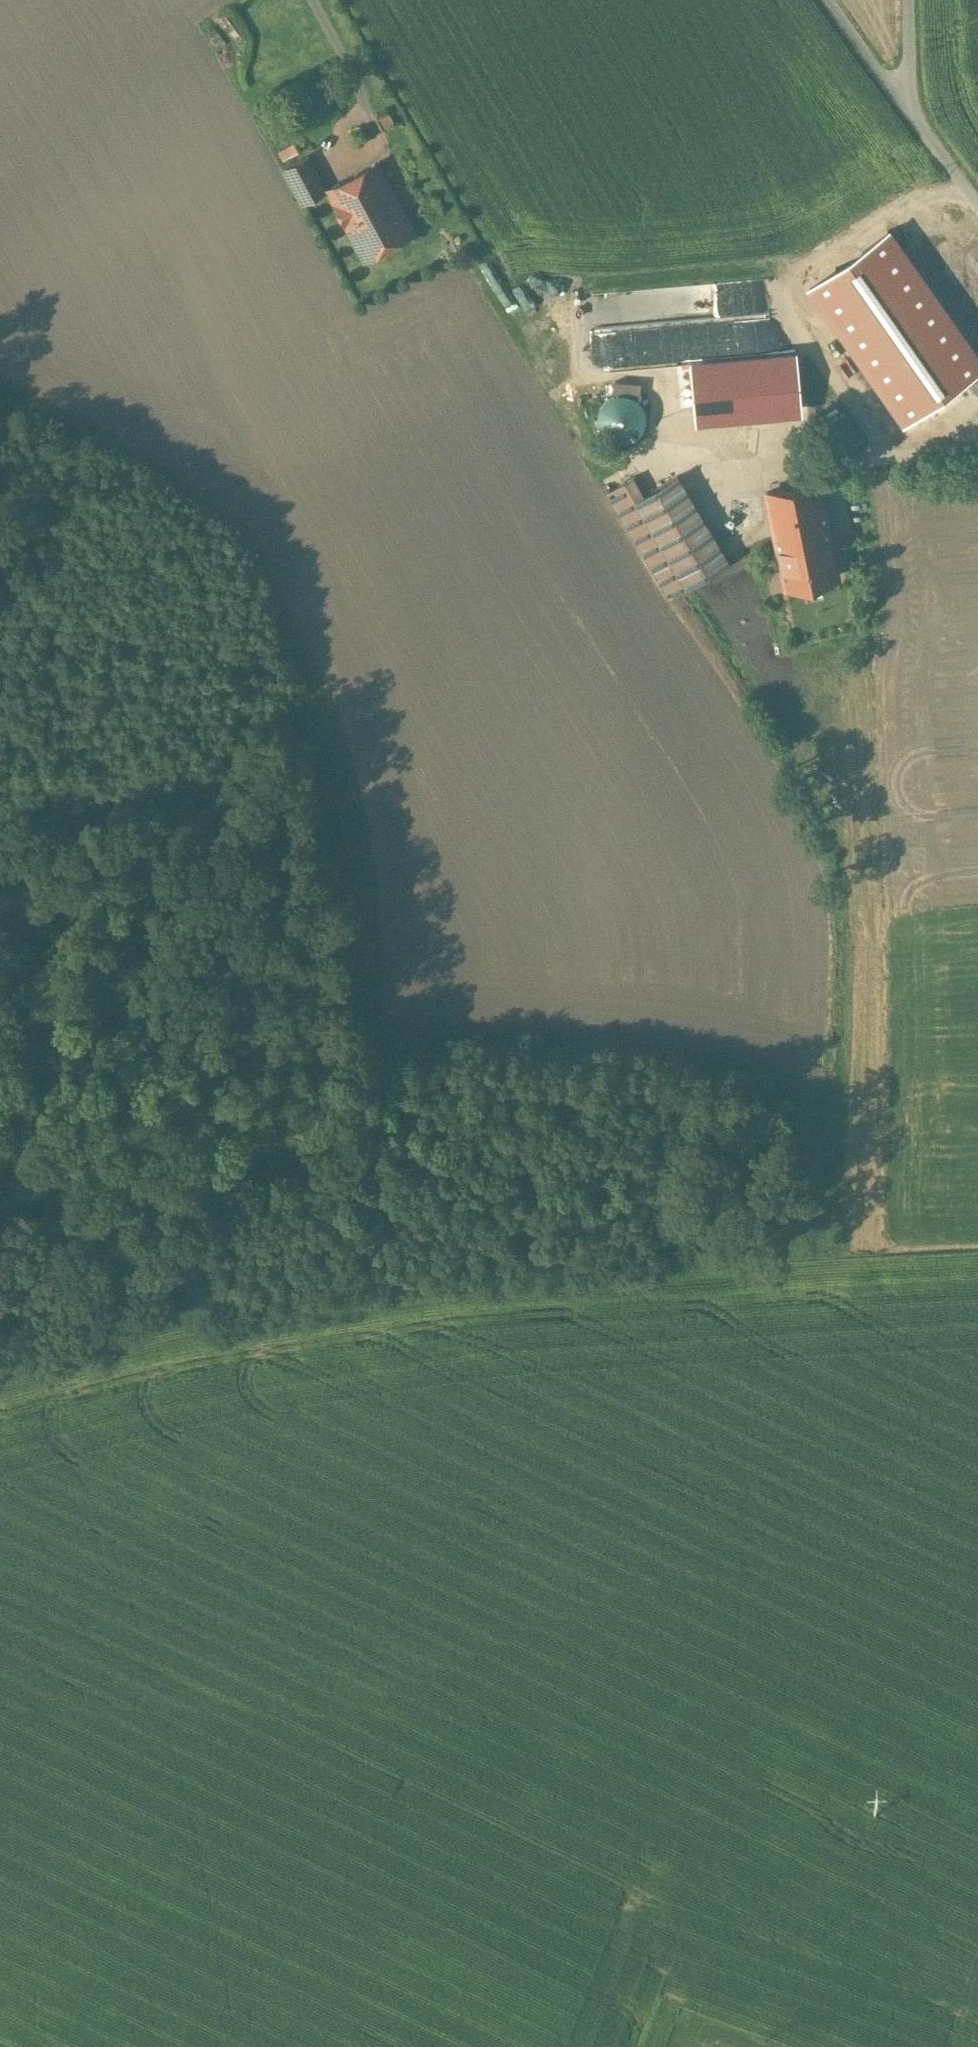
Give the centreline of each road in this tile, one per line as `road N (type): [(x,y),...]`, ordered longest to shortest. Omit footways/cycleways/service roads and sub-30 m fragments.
road 1 (unclassified): [(903,95),(977,202)]

